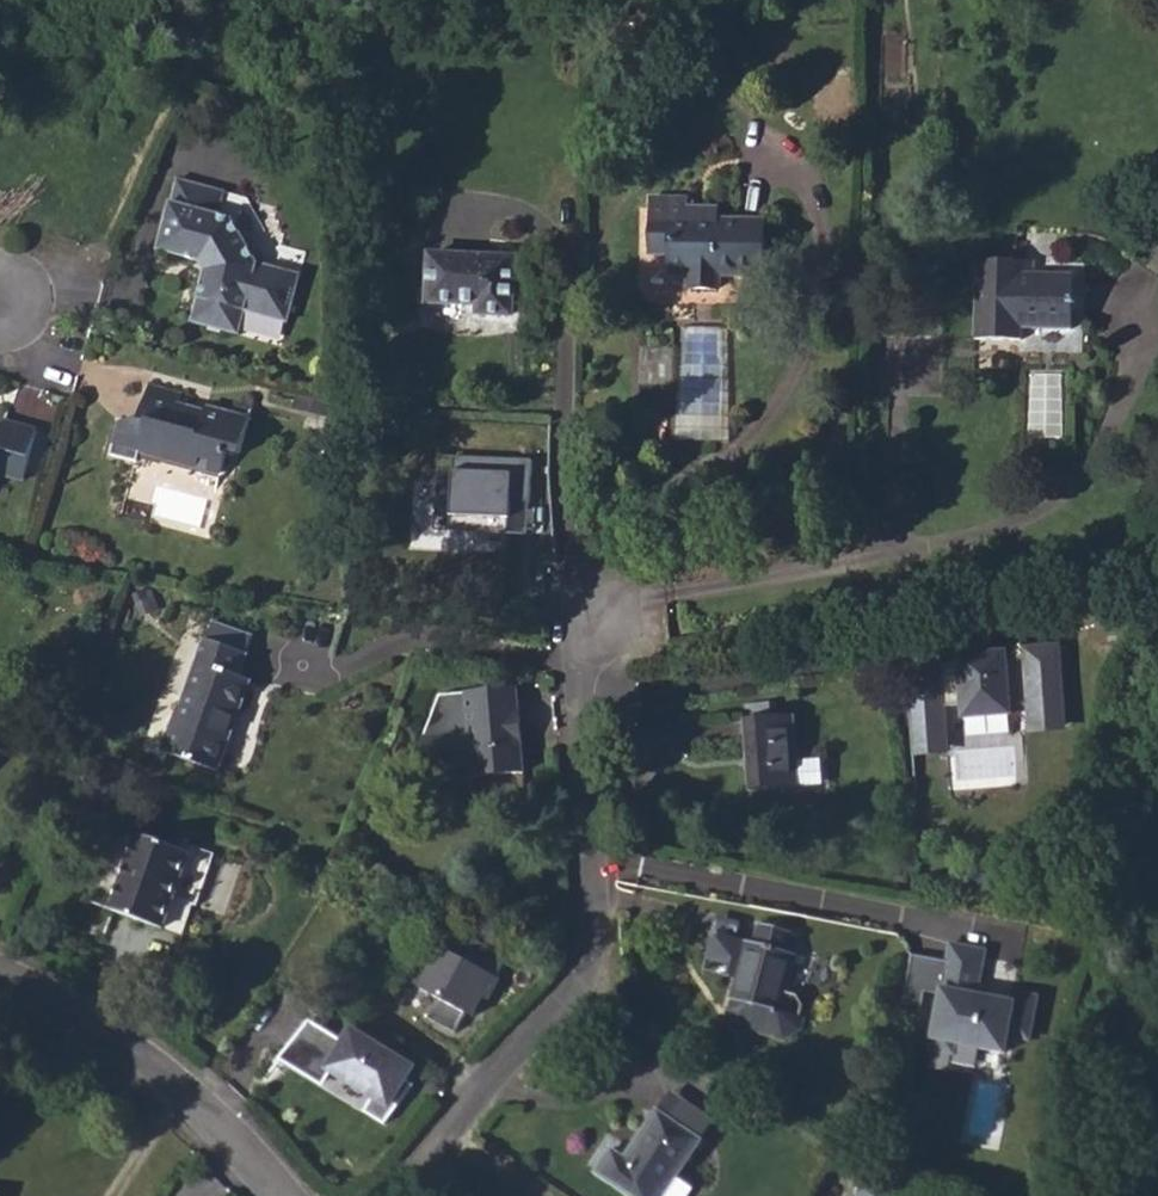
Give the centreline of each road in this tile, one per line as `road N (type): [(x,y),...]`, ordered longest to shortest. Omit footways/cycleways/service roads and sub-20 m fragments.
road 1 (residential): [(401,1195),(487,1078),(565,999),(590,954),(593,844),(578,625),(612,618)]
road 2 (residential): [(292,1195),(239,1137),(138,1049),(0,970)]

